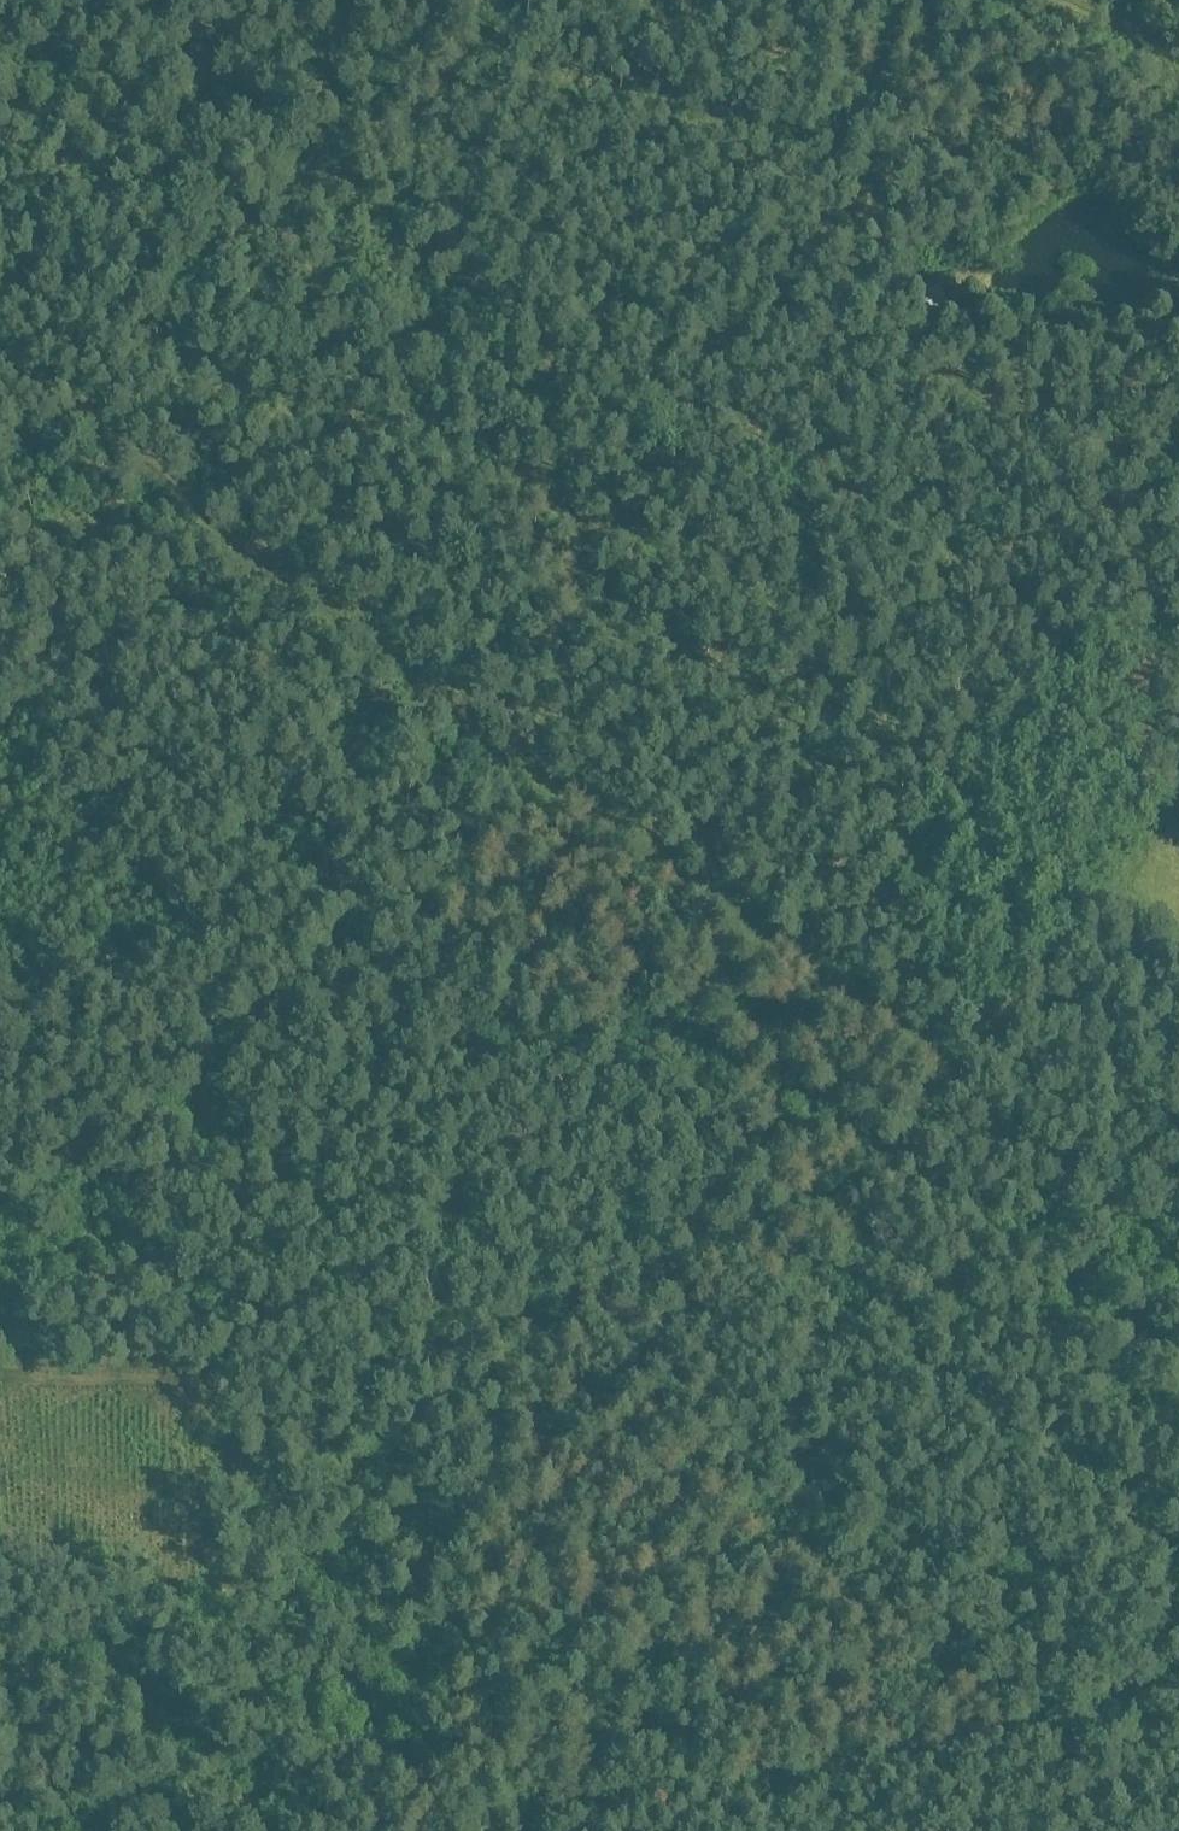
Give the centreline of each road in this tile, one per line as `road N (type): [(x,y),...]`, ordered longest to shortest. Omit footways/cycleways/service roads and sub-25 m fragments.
road 1 (track): [(930,1092),(0,334)]
road 2 (track): [(930,1092),(1100,893),(1150,802),(1078,508),(966,331)]
road 3 (track): [(1178,95),(961,0)]

